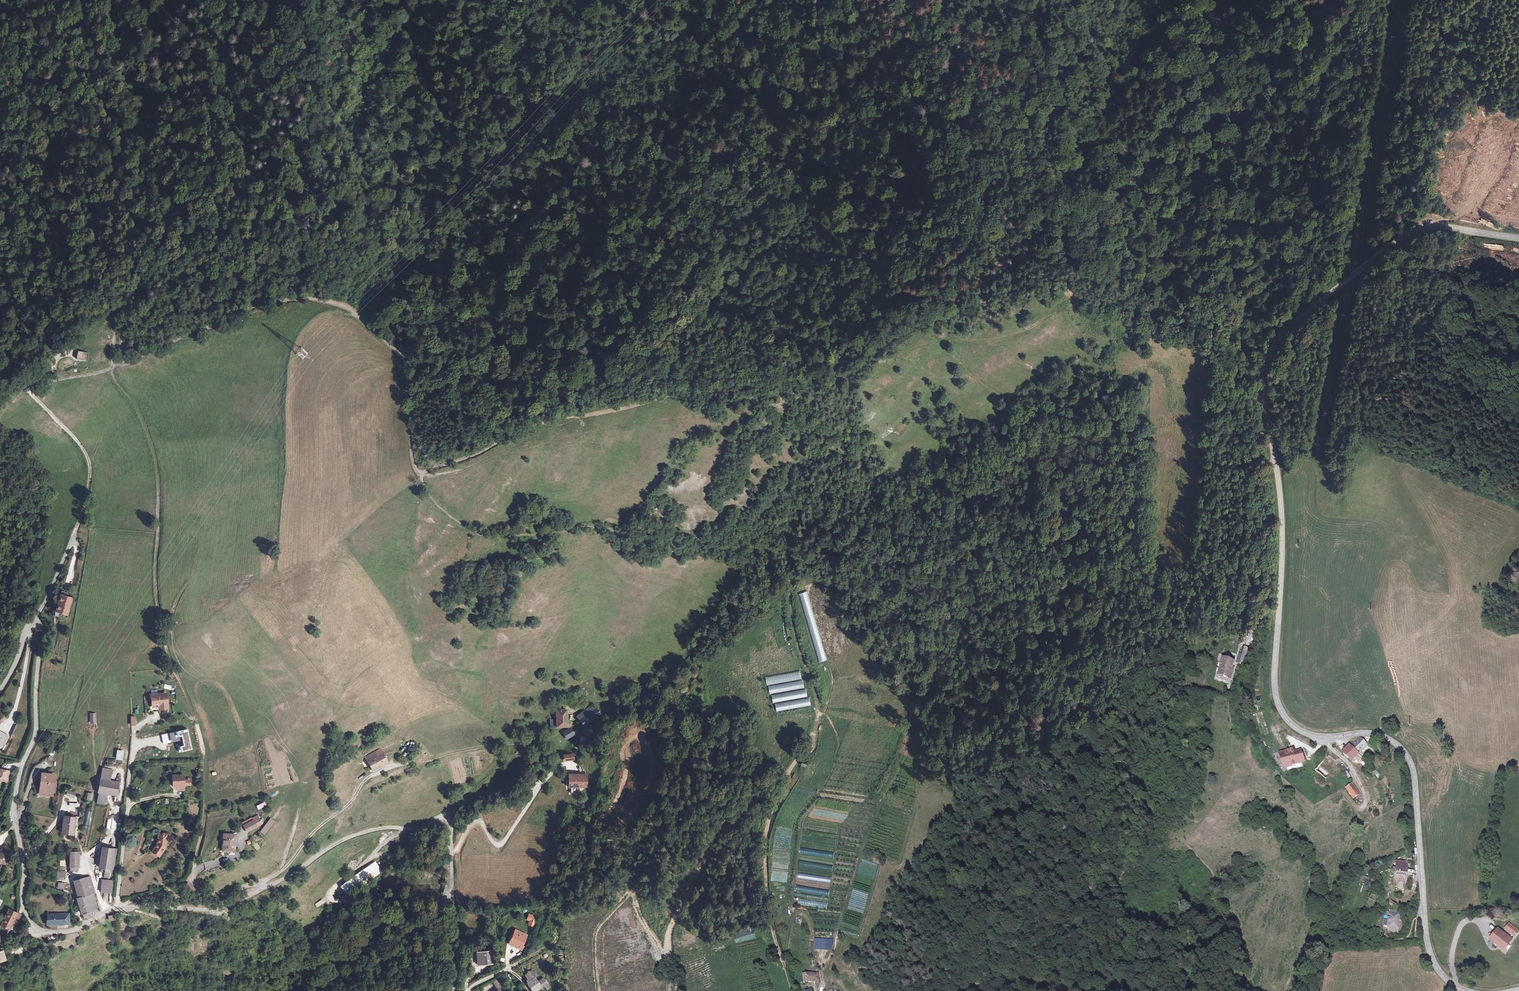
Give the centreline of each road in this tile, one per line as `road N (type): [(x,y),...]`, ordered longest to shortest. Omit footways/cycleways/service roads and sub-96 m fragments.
road 1 (track): [(418,474),(539,425),(708,387),(841,369),(915,319),(1038,279),(1209,346),(1228,349),(1269,333),(1355,247),(1470,91),(1489,0)]
road 2 (secondary): [(1468,990),(1444,978),(1428,945),(1409,757),(1379,734),(1301,730),(1277,702),(1282,536),(1263,384),(1271,351),(1288,328),(1418,228),(1518,238)]
road 3 (unclassified): [(456,990),(452,826),(444,816),(419,830),(356,835),(222,908),(138,907),(70,930),(36,928),(23,904),(15,805),(36,732),(38,625),(25,632),(0,686)]
road 4 (track): [(707,0),(704,33),(619,39),(562,61),(514,143),(473,187),(393,162),(358,124),(317,114),(125,297),(111,369)]
road 5 (track): [(791,990),(765,902),(765,834),(818,716),(794,634),(788,560),(773,550),(664,543),(594,526),(485,535),(436,504),(418,474)]
road 6 (track): [(574,417),(755,255),(853,185),(912,73),(915,24),(950,4),(991,12),(1016,0)]
road 7 (track): [(111,369),(140,416),(156,463),(158,609),(203,750),(204,815),(190,879),(117,909)]
road 8 (track): [(418,474),(403,358),(350,309),(308,299),(256,307),(142,356)]
road 9 (track): [(410,400),(425,382),(588,298),(692,202)]
road 10 (track): [(76,528),(88,463),(25,387),(111,369)]
road 11 (track): [(1274,457),(1247,662)]
road 12 (track): [(400,765),(541,741),(573,721),(568,707)]
road 13 (track): [(785,972),(791,921),(803,914),(821,963),(822,990)]

